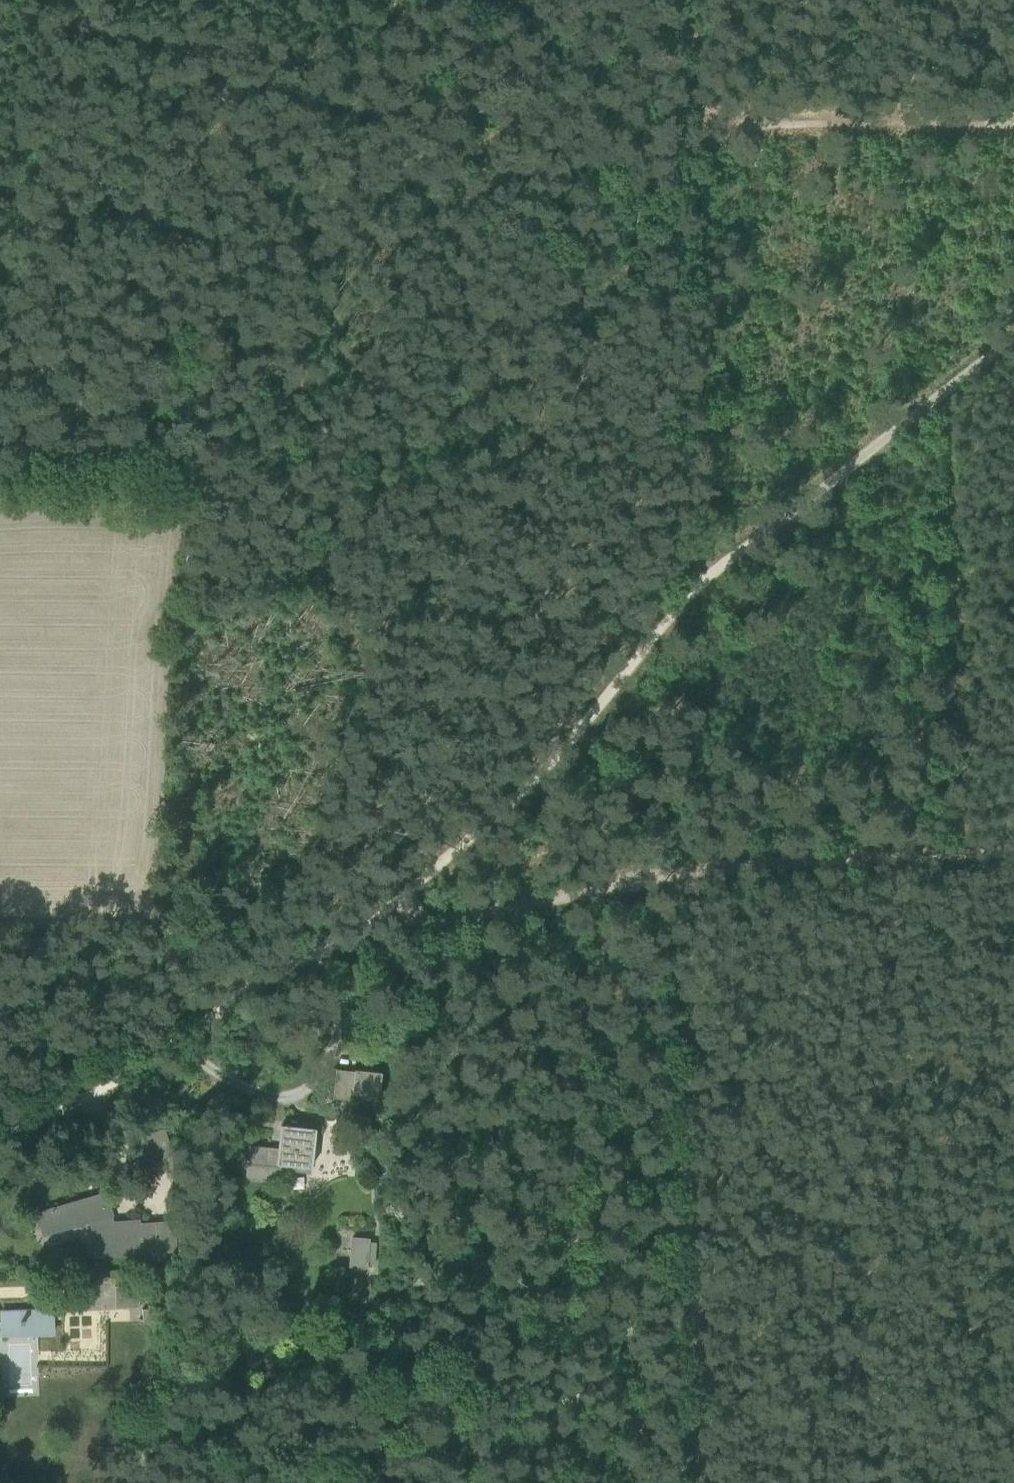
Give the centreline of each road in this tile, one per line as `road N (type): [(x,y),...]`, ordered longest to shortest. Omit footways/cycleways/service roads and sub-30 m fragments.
road 1 (track): [(380,925),(707,572),(1013,341)]
road 2 (track): [(703,1482),(682,871)]
road 3 (track): [(694,0),(700,130),(1013,125)]
road 4 (track): [(707,572),(700,130)]
road 5 (unclassified): [(0,1131),(113,1086),(216,1010),(332,942),(380,925)]
road 6 (track): [(704,513),(288,482)]
road 7 (track): [(308,69),(558,98),(641,138),(673,142),(700,130)]
road 8 (track): [(682,871),(1013,847)]
road 9 (track): [(380,925),(682,871)]
road 10 (track): [(647,0),(641,138)]
road 11 (track): [(160,922),(166,1045)]

